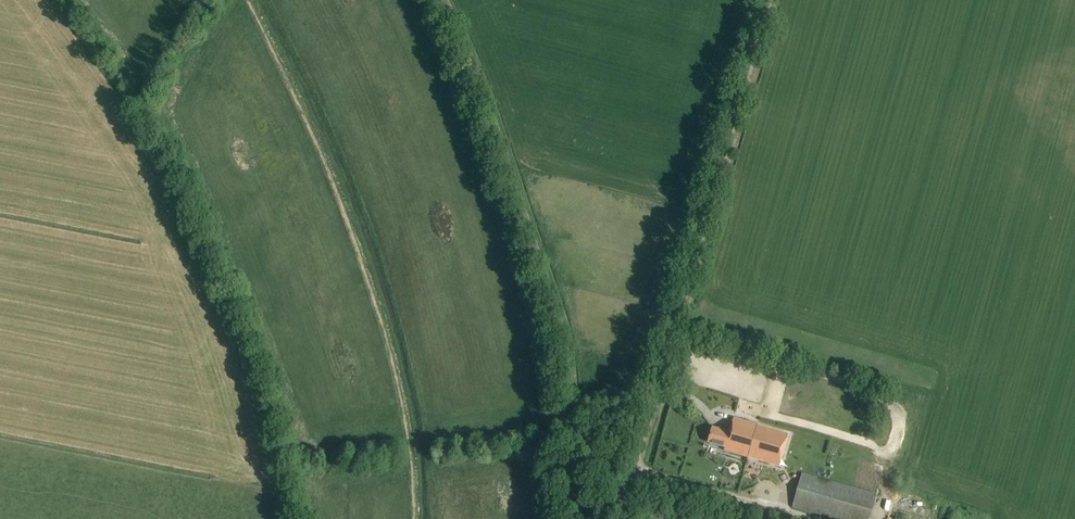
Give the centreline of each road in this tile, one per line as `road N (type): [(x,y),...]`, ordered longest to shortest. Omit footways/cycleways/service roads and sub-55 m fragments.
road 1 (track): [(414,518),(410,441),(353,237),(251,0)]
road 2 (unclassified): [(617,518),(766,0)]

